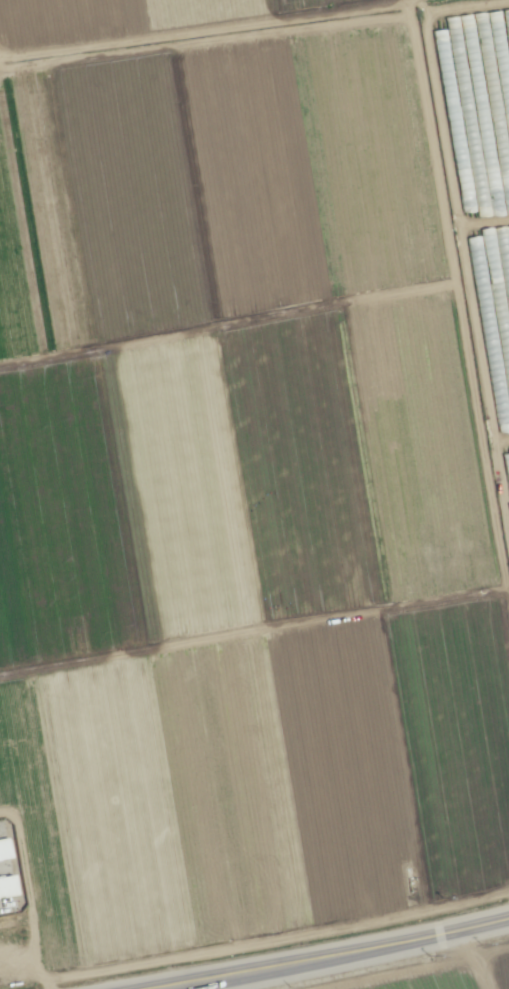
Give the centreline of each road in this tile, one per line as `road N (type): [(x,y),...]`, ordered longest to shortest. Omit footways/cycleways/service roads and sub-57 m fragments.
road 1 (track): [(0,54),(413,0)]
road 2 (primary): [(172,988),(508,912)]

